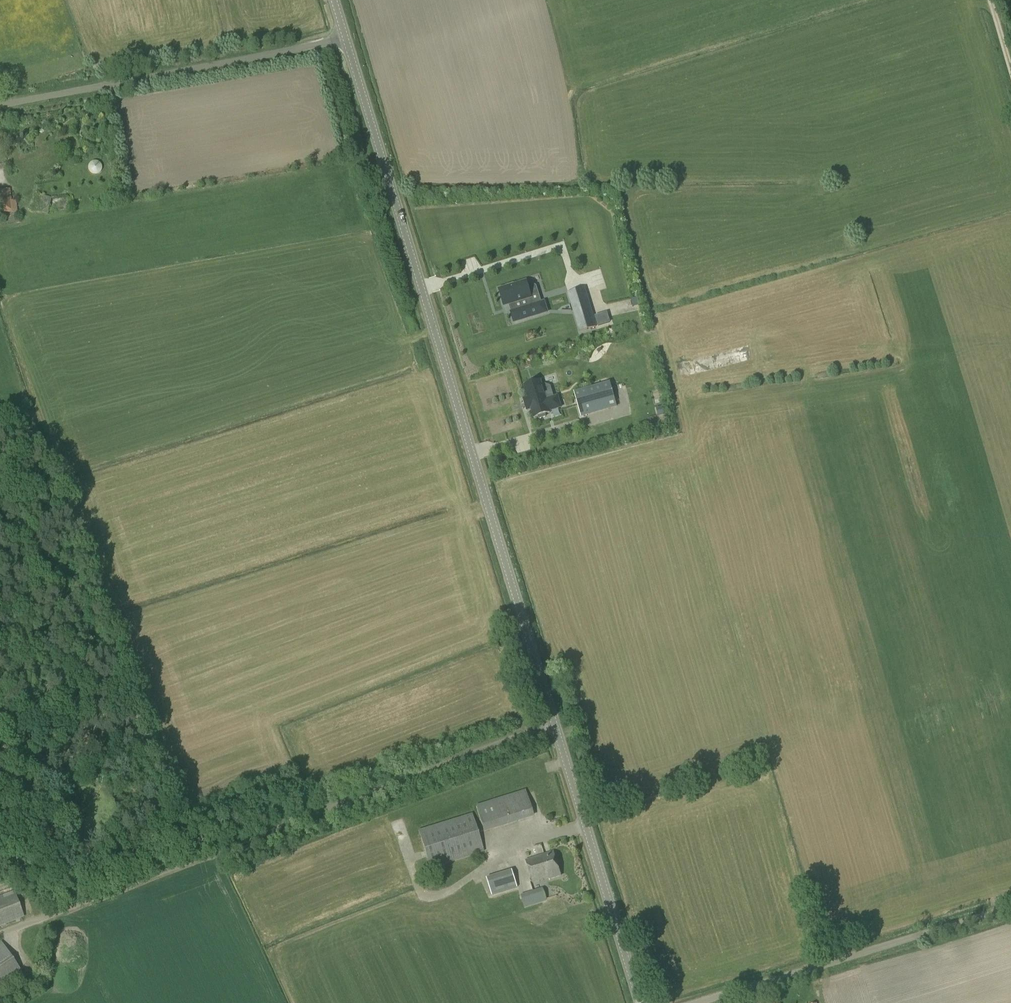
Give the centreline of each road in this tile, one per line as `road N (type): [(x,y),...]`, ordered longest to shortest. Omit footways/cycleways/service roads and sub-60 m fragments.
road 1 (tertiary): [(553,722),(345,36)]
road 2 (unclassified): [(49,897),(553,722)]
road 3 (unclassified): [(345,36),(0,108)]
road 4 (unclassified): [(703,1002),(1010,910)]
road 5 (tertiary): [(640,1002),(553,722)]

